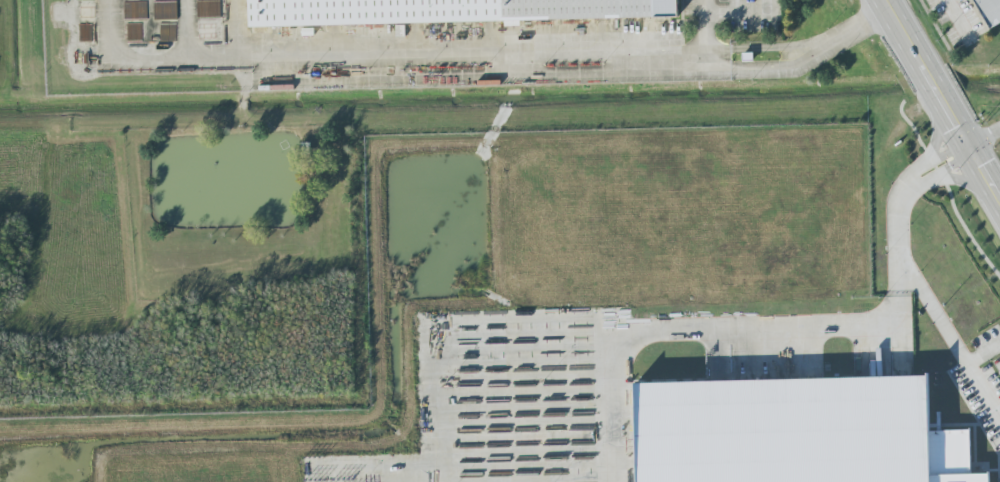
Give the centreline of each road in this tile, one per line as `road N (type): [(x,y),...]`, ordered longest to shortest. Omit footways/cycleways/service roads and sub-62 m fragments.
road 1 (primary): [(999,197),(885,0)]

